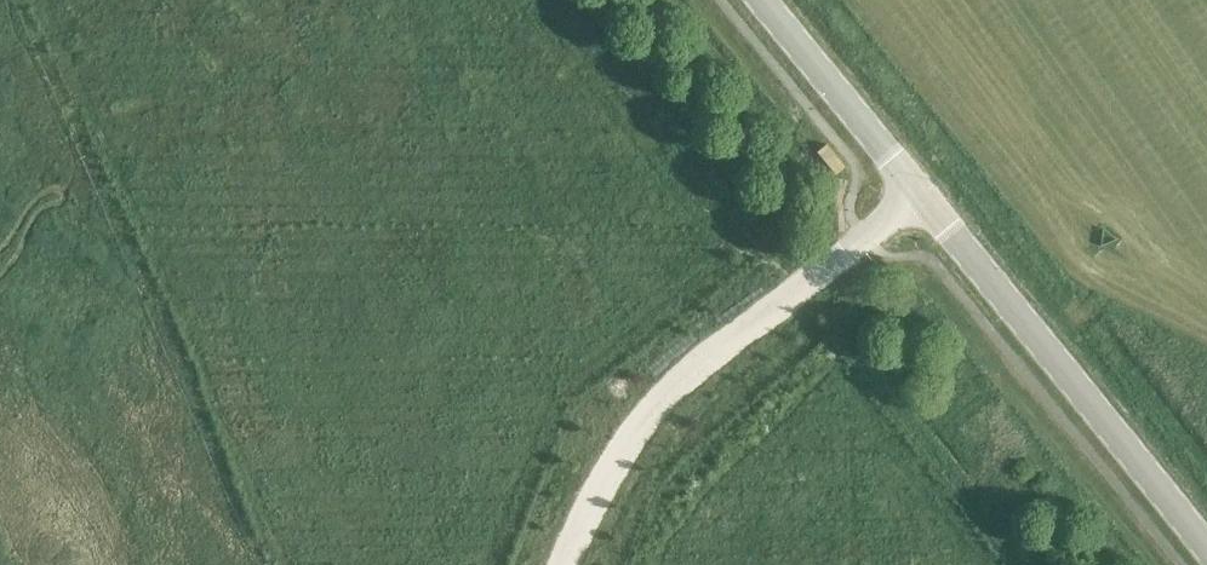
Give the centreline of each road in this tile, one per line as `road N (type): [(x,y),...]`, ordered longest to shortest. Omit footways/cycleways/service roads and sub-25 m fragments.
road 1 (residential): [(918,195),(668,399),(607,477),(562,564)]
road 2 (tertiary): [(1206,557),(918,195)]
road 3 (tertiary): [(918,195),(758,0)]

